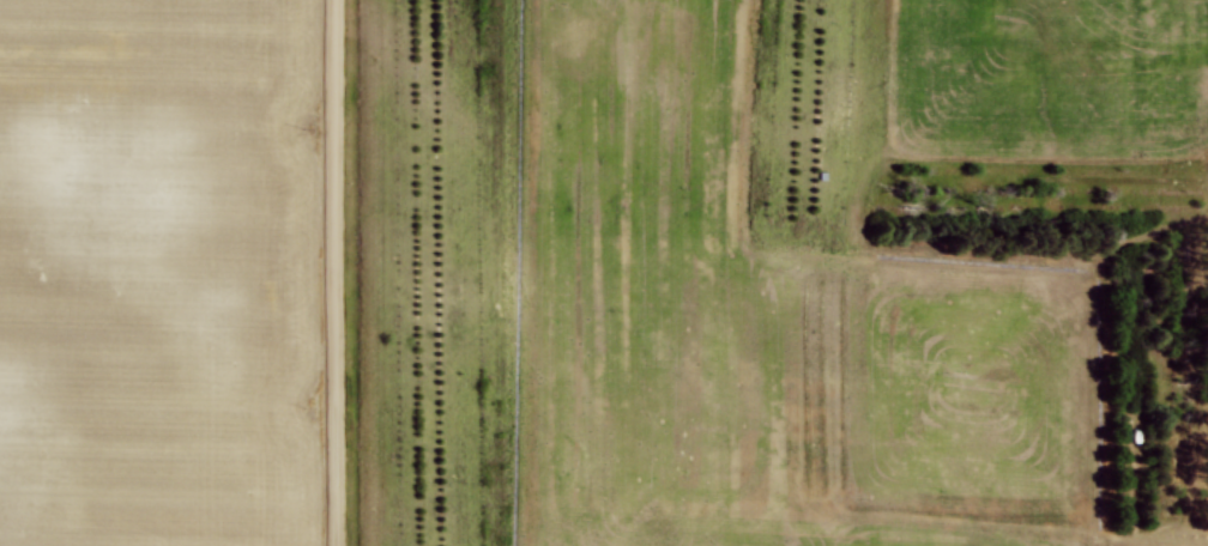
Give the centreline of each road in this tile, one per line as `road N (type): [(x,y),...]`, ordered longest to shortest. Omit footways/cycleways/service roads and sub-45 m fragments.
road 1 (residential): [(337,545),(336,0)]

